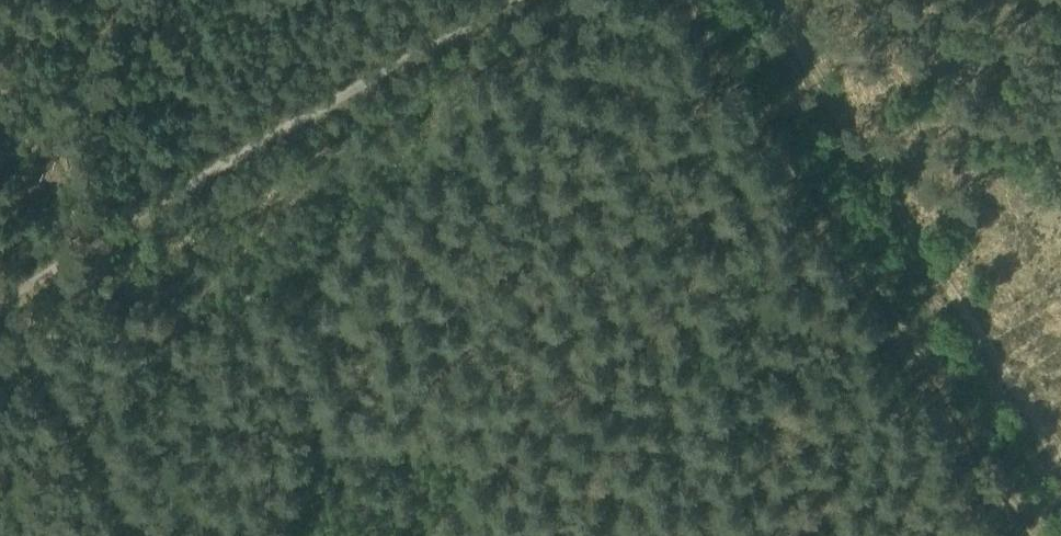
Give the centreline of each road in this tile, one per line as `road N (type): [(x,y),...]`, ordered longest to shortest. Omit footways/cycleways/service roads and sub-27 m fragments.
road 1 (track): [(682,0),(1015,535)]
road 2 (track): [(9,298),(509,0)]
road 3 (track): [(1060,469),(772,0)]
road 4 (track): [(9,298),(146,535)]

